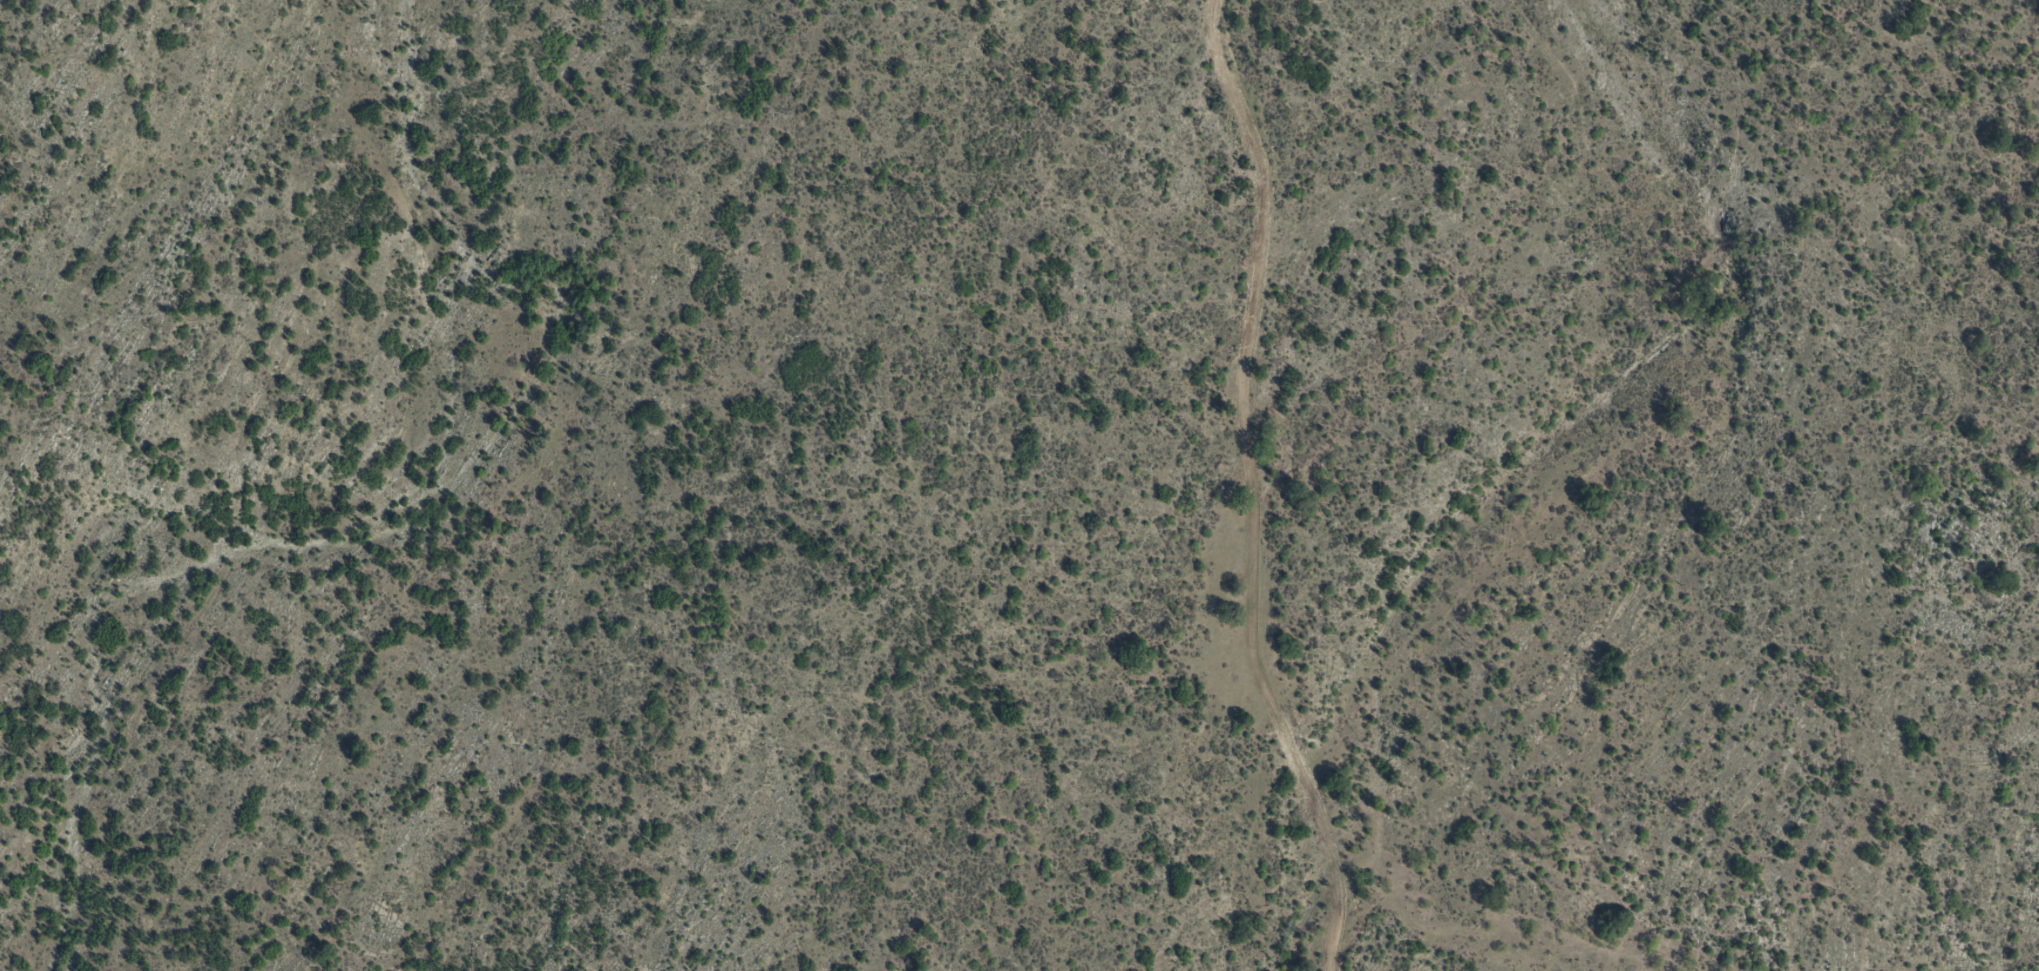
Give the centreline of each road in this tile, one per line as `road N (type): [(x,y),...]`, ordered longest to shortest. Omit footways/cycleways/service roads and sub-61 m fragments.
road 1 (residential): [(1720,970),(1601,939),(1496,874),(1457,689),(1601,535),(1615,490),(1710,425),(1715,360),(1695,285),(1566,120),(1551,51),(1516,16),(1449,0)]

